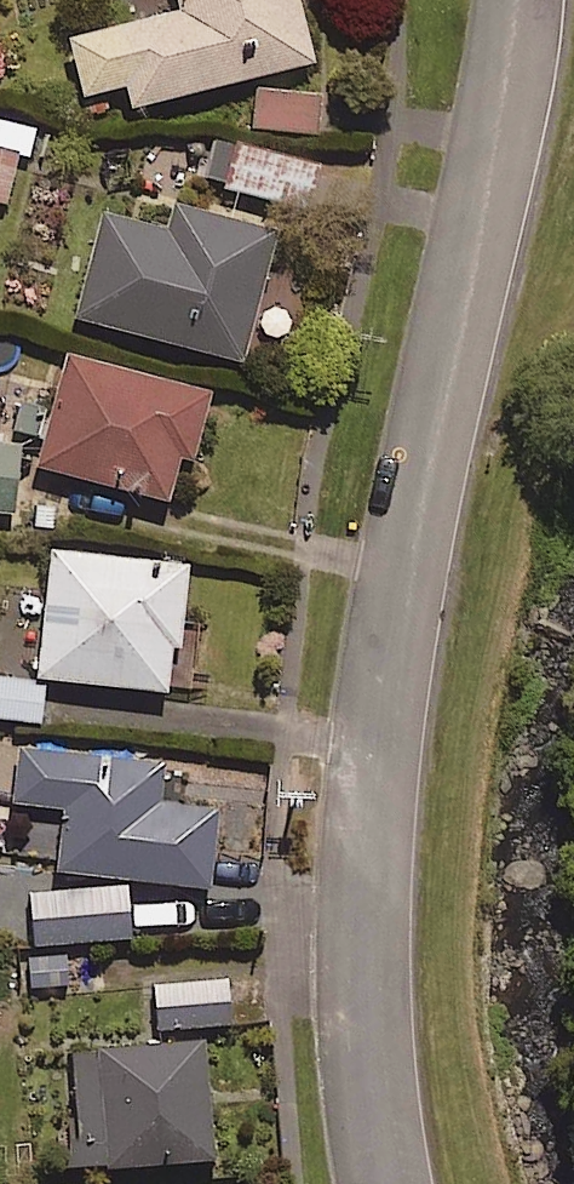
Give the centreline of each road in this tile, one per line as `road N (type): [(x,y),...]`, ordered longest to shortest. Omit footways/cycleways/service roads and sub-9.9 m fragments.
road 1 (unclassified): [(517,0),(370,772),(358,932),(363,1075),(380,1183)]

